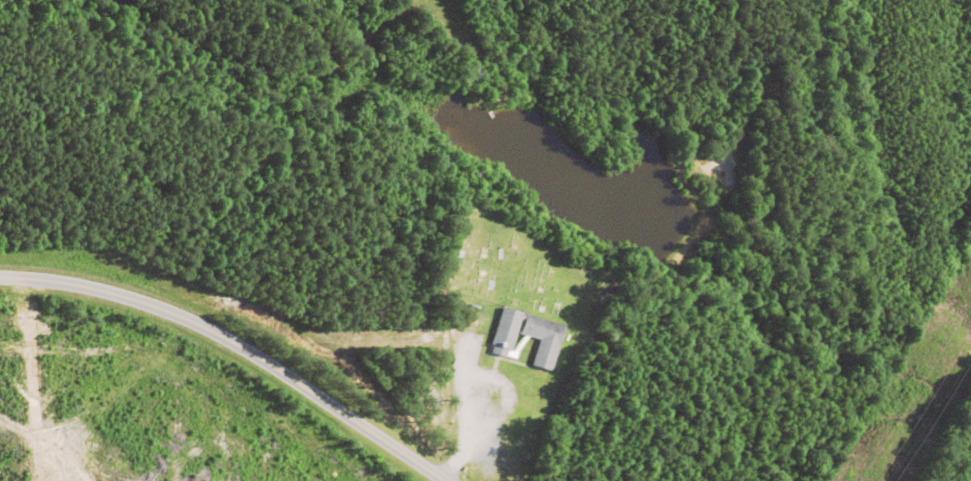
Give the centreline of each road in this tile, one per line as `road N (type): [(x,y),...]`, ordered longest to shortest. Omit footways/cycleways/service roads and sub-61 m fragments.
road 1 (residential): [(450,480),(163,303),(0,283)]

